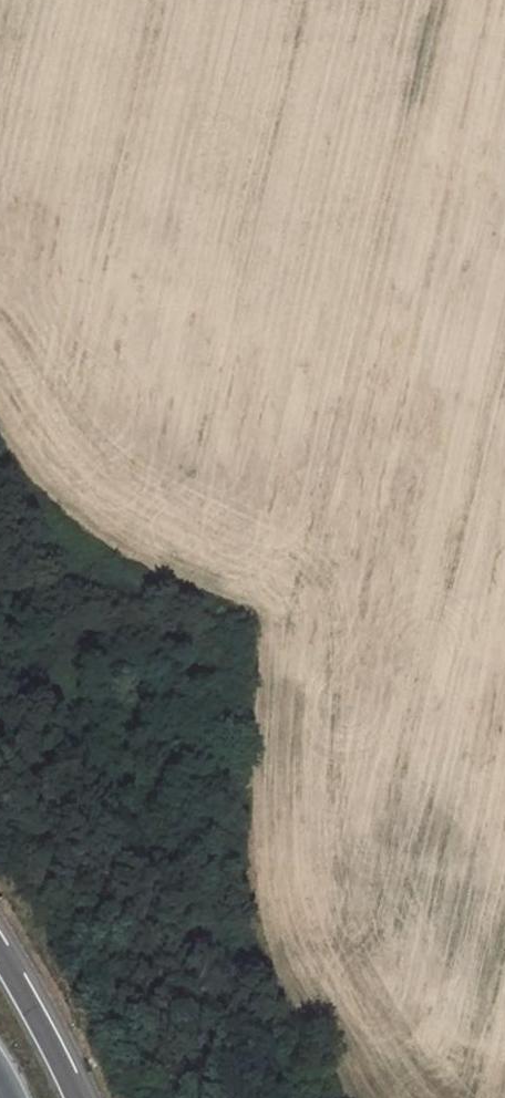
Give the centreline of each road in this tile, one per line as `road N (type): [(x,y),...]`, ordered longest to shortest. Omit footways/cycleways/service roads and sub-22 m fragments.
road 1 (motorway): [(76,1097),(0,954)]

